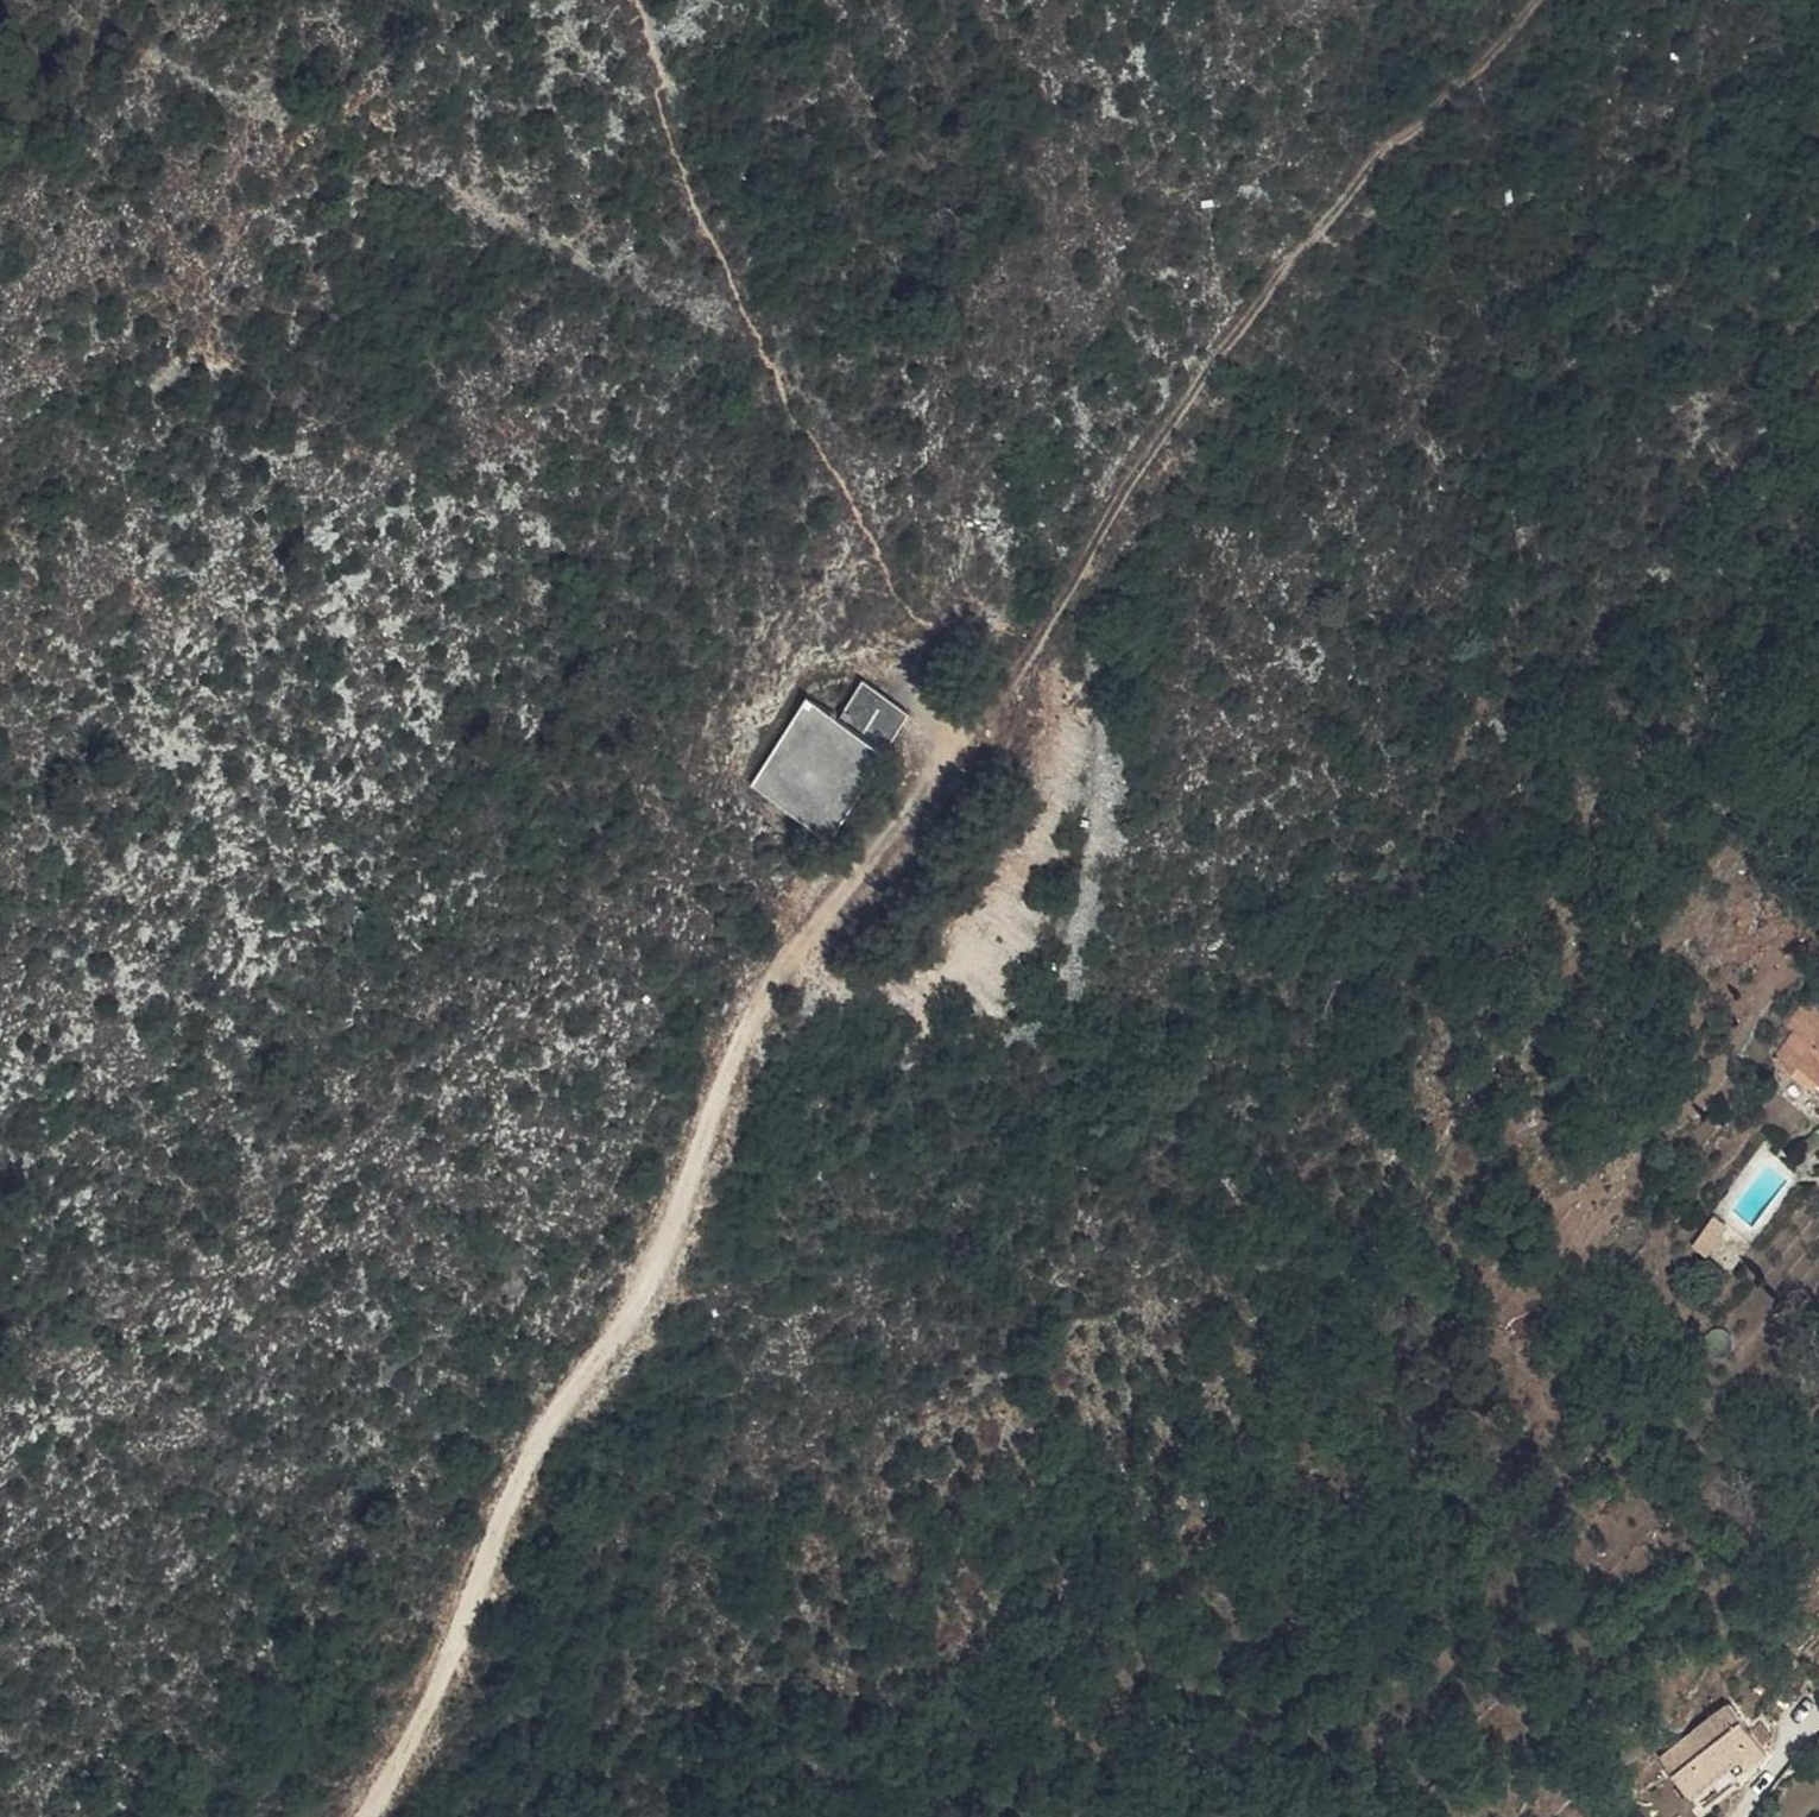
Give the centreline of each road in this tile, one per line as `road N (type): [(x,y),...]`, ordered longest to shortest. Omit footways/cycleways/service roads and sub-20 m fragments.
road 1 (track): [(997,715),(817,934),(739,1052),(666,1251),(590,1384),(518,1483),(458,1651),(366,1816)]

